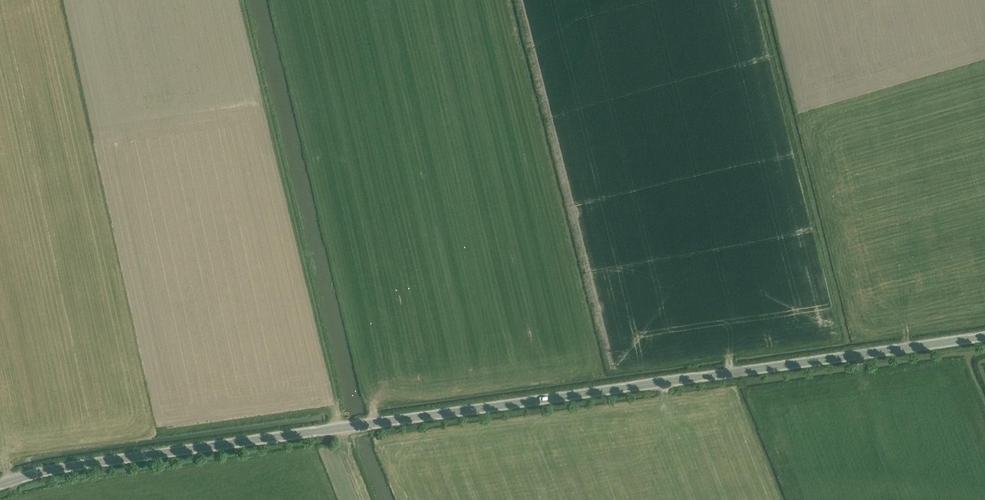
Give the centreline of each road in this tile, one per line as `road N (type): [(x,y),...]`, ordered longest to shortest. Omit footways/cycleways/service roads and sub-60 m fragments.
road 1 (tertiary): [(0,487),(984,336)]

